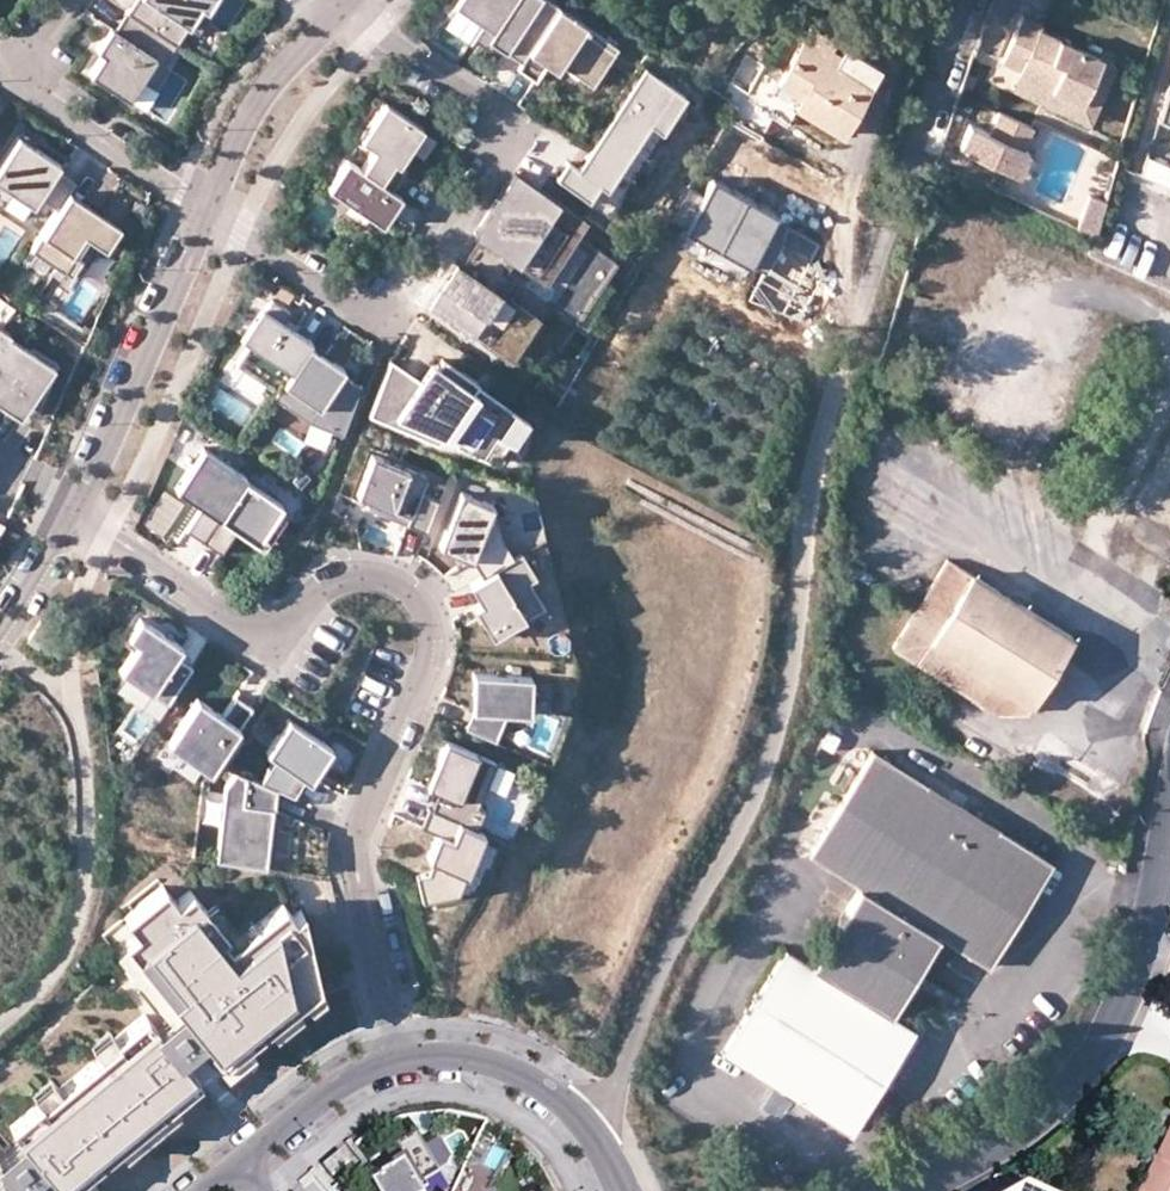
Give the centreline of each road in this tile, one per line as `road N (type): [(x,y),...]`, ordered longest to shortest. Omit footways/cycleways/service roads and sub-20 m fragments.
road 1 (residential): [(974,0),(883,240),(817,454),(776,729),(753,793),(584,1126)]
road 2 (residential): [(75,517),(244,630),(288,621),(358,572),(388,574),(419,599),(428,624),(426,675),(357,848),(404,1057)]
road 3 (residential): [(212,207),(383,327),(519,128),(338,9)]
road 4 (residential): [(1169,825),(1129,978),(1083,1064),(955,1168),(912,1190)]
road 5 (residential): [(75,517),(212,207)]
road 6 (residential): [(68,0),(28,48),(22,73),(37,99),(212,207)]
road 7 (residential): [(212,207),(238,133),(277,69),(338,9)]
road 8 (residential): [(404,1057),(461,1056),(511,1066),(584,1126)]
road 9 (residential): [(241,1163),(329,1093),(404,1057)]
road 10 (residential): [(0,635),(75,517)]

